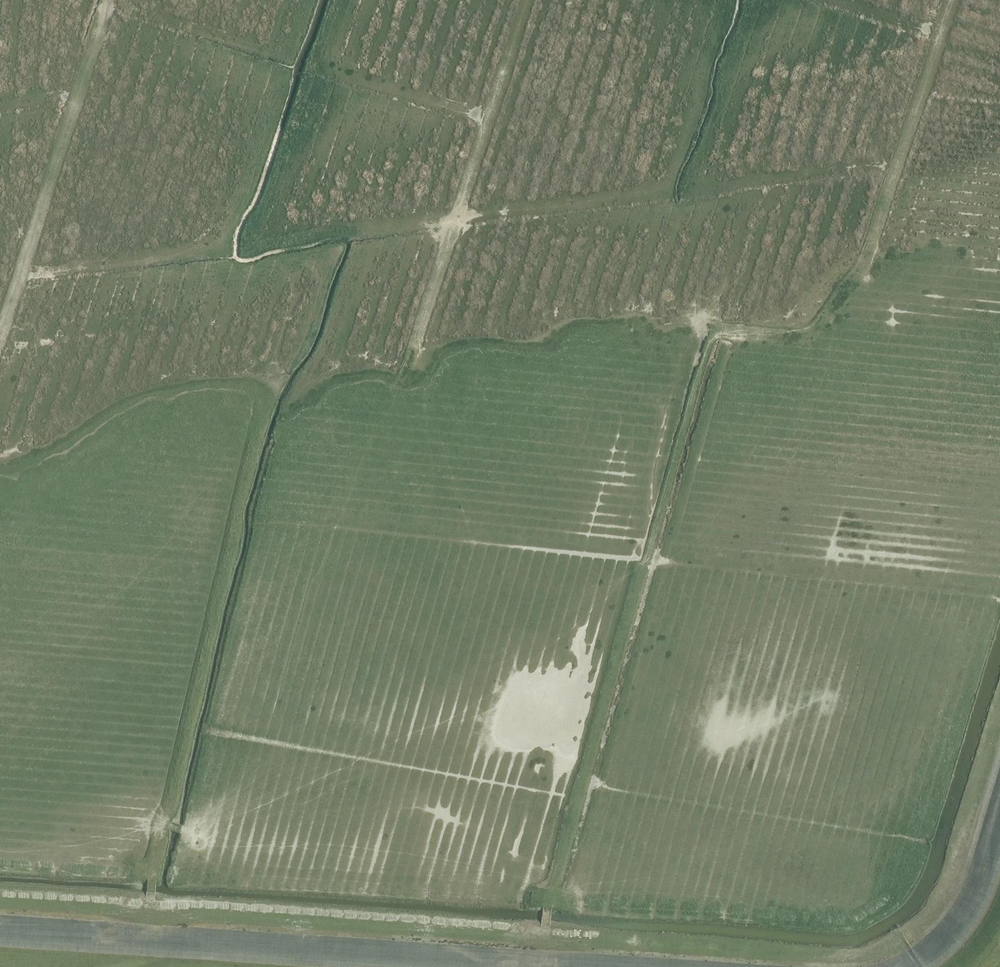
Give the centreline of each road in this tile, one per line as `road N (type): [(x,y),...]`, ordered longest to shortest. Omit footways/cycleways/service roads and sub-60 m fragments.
road 1 (track): [(0,940),(407,966)]
road 2 (track): [(930,966),(970,929),(999,864)]

